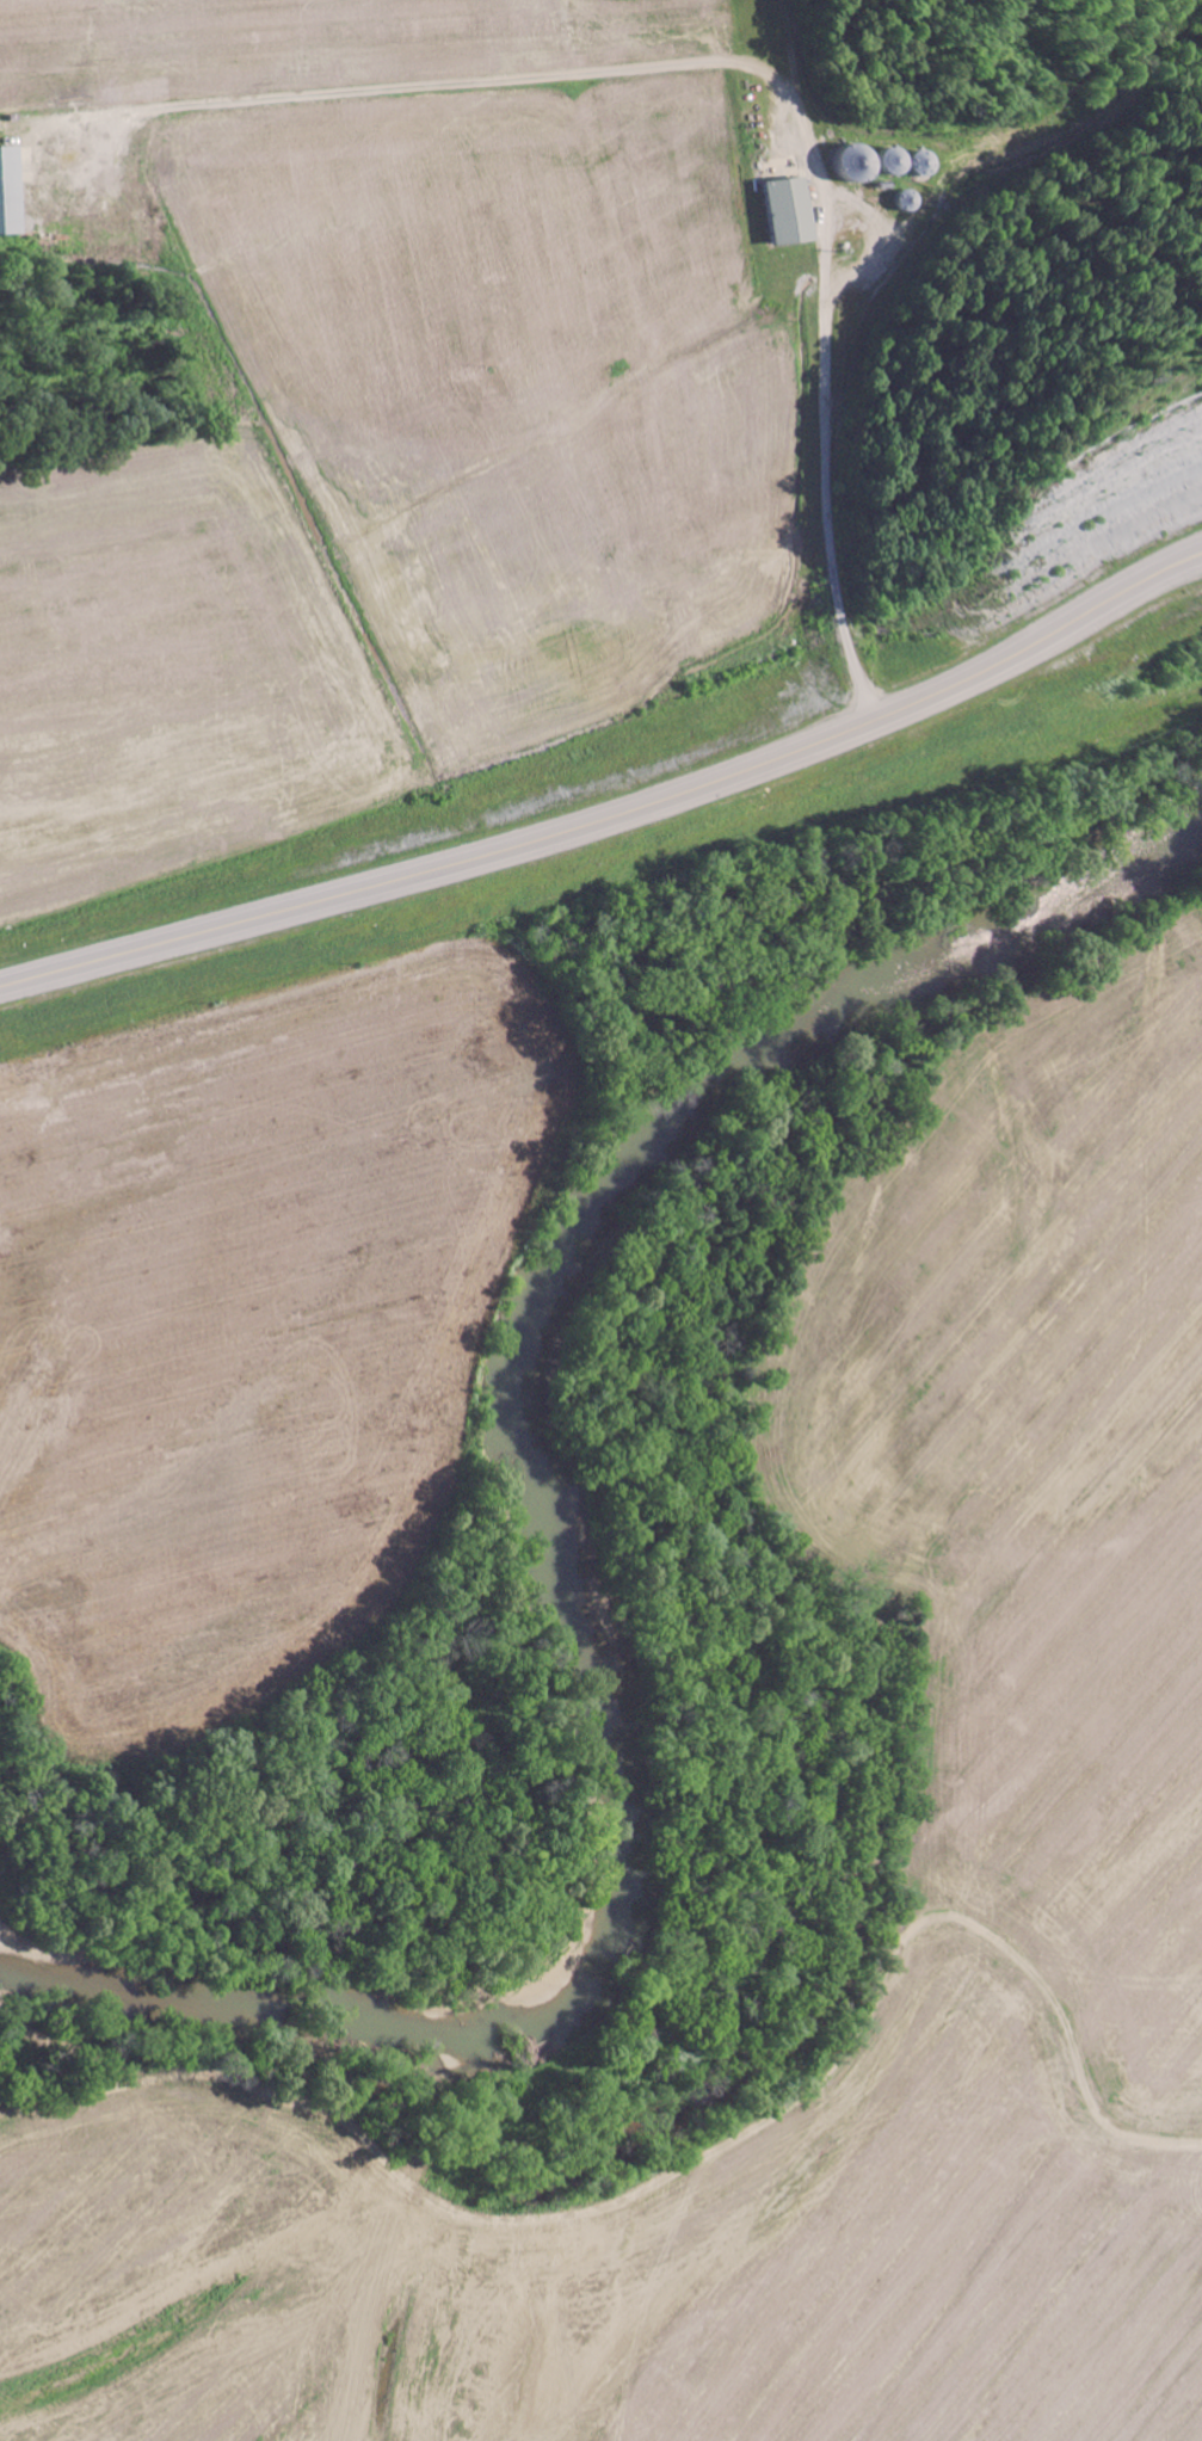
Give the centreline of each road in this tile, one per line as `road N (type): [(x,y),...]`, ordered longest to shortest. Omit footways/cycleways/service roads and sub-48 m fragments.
road 1 (residential): [(783,764),(783,705),(764,686),(705,337),(686,323),(679,240),(647,175),(603,143),(0,181)]
road 2 (primary): [(0,988),(438,871),(783,764),(1201,567)]

